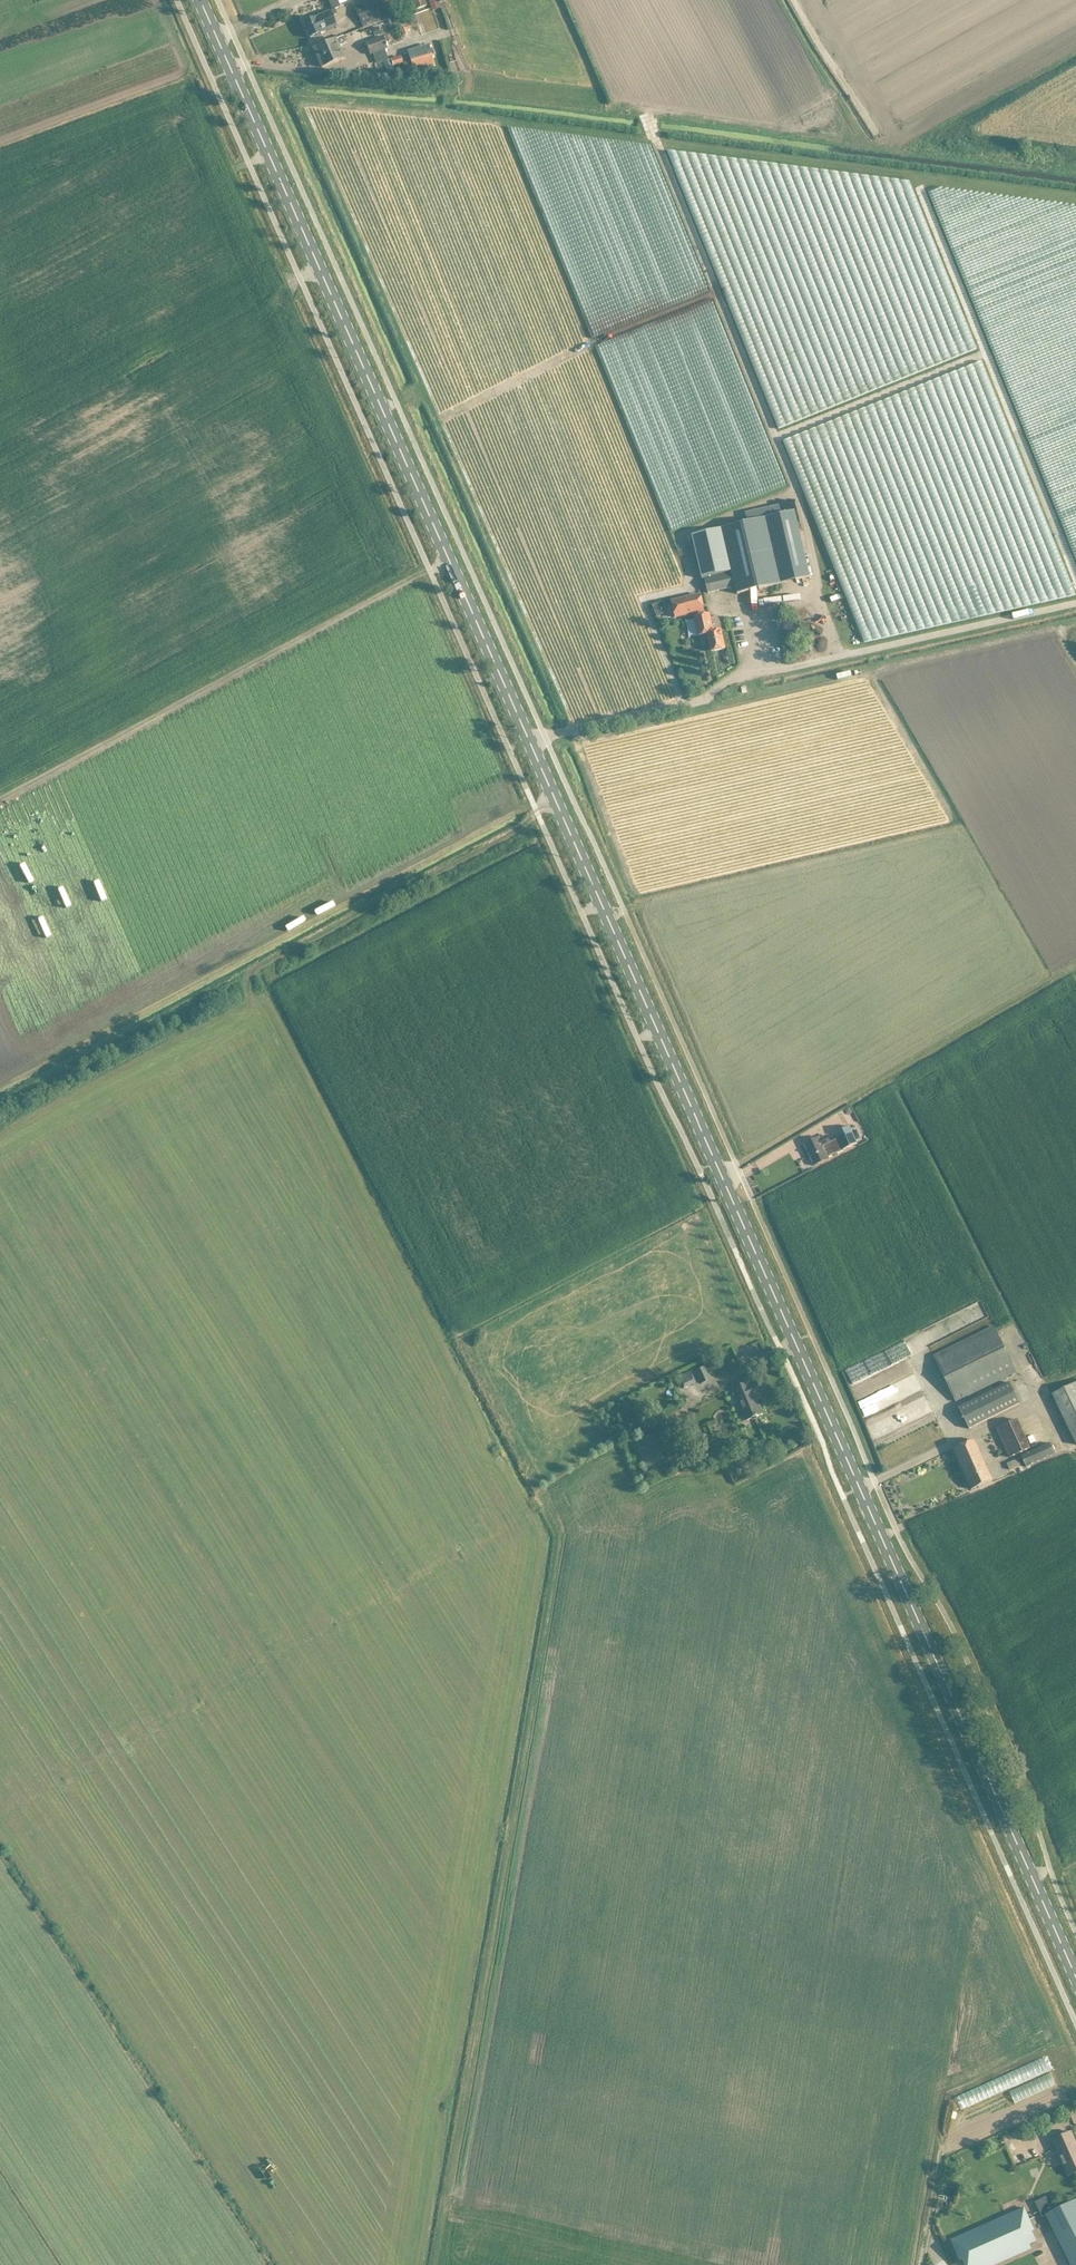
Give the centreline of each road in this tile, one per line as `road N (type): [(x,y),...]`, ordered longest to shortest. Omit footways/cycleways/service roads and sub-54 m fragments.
road 1 (secondary): [(1075,1980),(200,0)]

